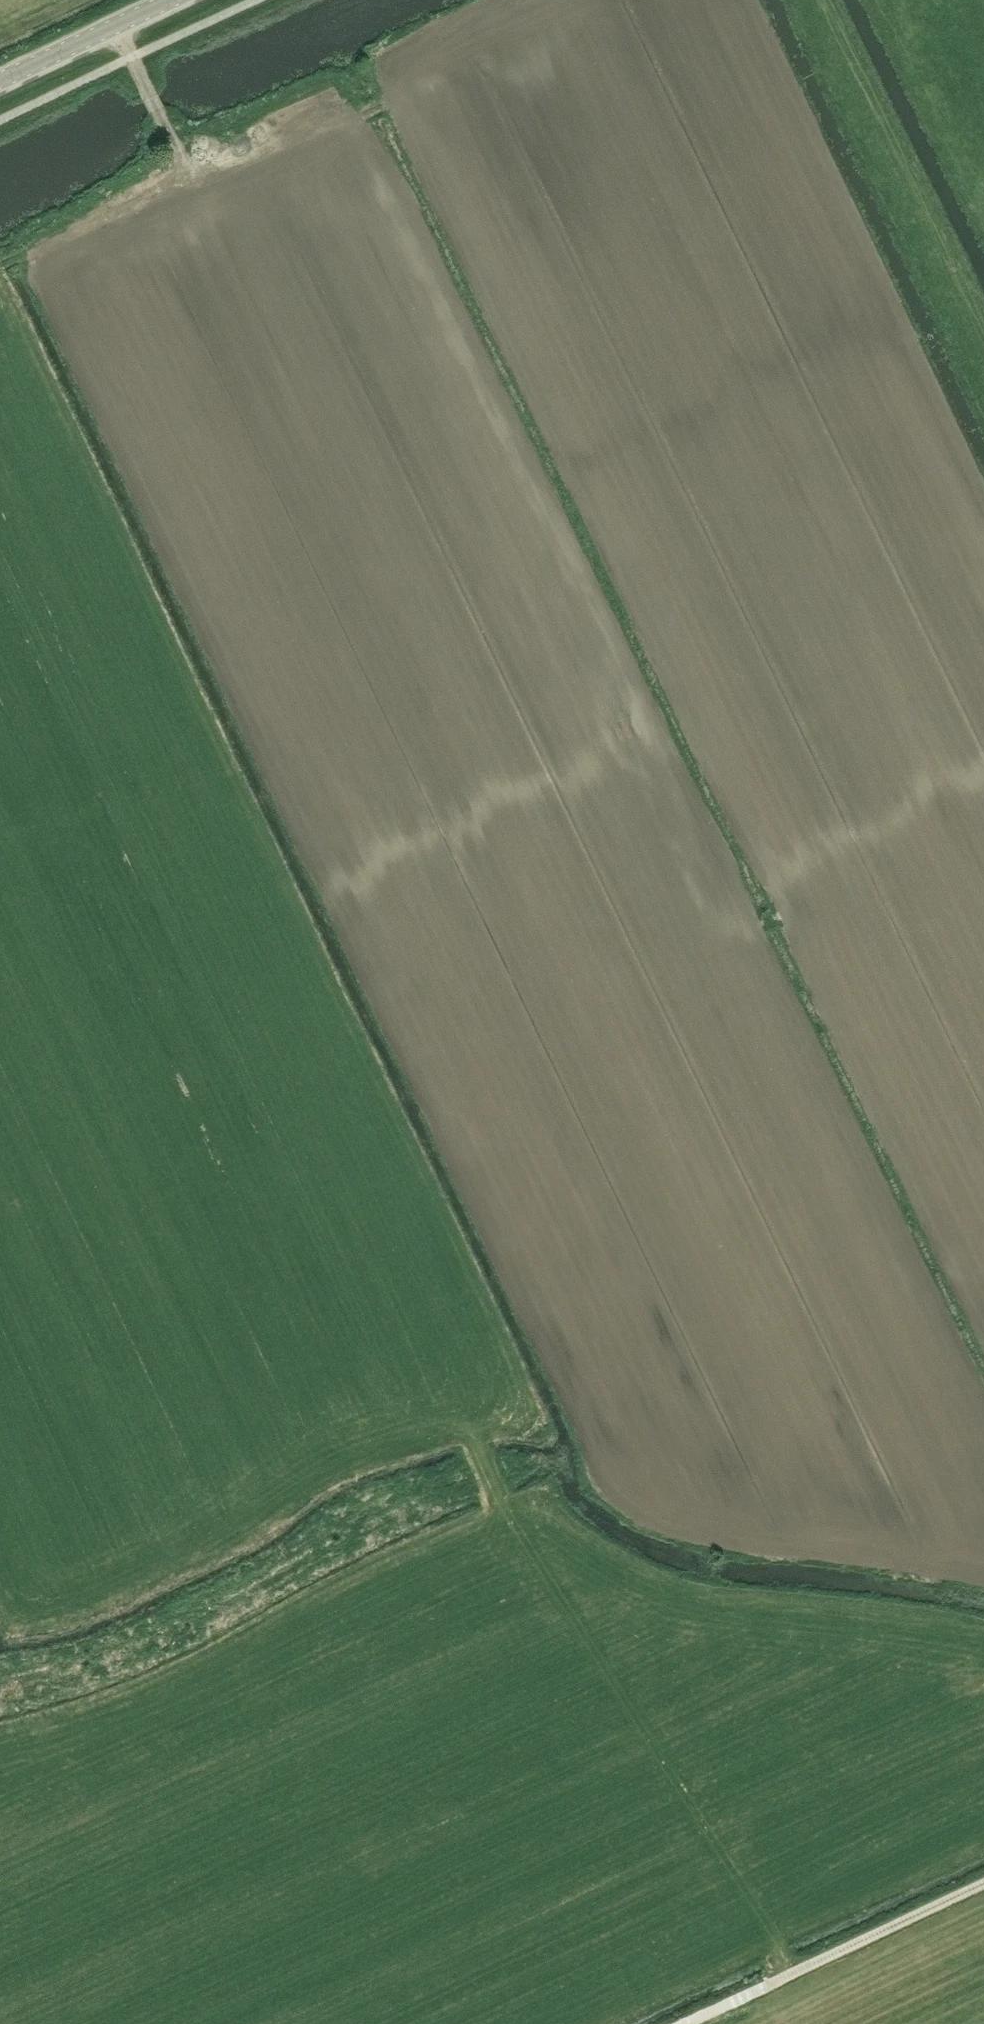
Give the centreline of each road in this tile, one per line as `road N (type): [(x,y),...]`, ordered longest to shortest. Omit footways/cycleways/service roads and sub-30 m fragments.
road 1 (track): [(685,2023),(983,1885)]
road 2 (tertiary): [(0,82),(173,0)]

